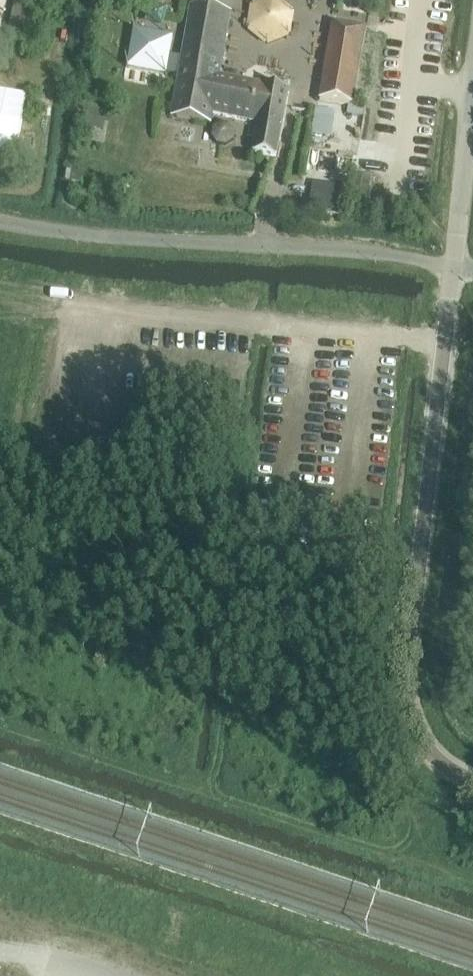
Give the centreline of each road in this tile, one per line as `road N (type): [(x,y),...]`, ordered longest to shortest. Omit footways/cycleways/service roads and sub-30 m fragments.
road 1 (unclassified): [(472,779),(431,753),(405,680),(450,268)]
road 2 (unclassified): [(450,268),(127,239)]
road 3 (unclassified): [(450,268),(472,69)]

